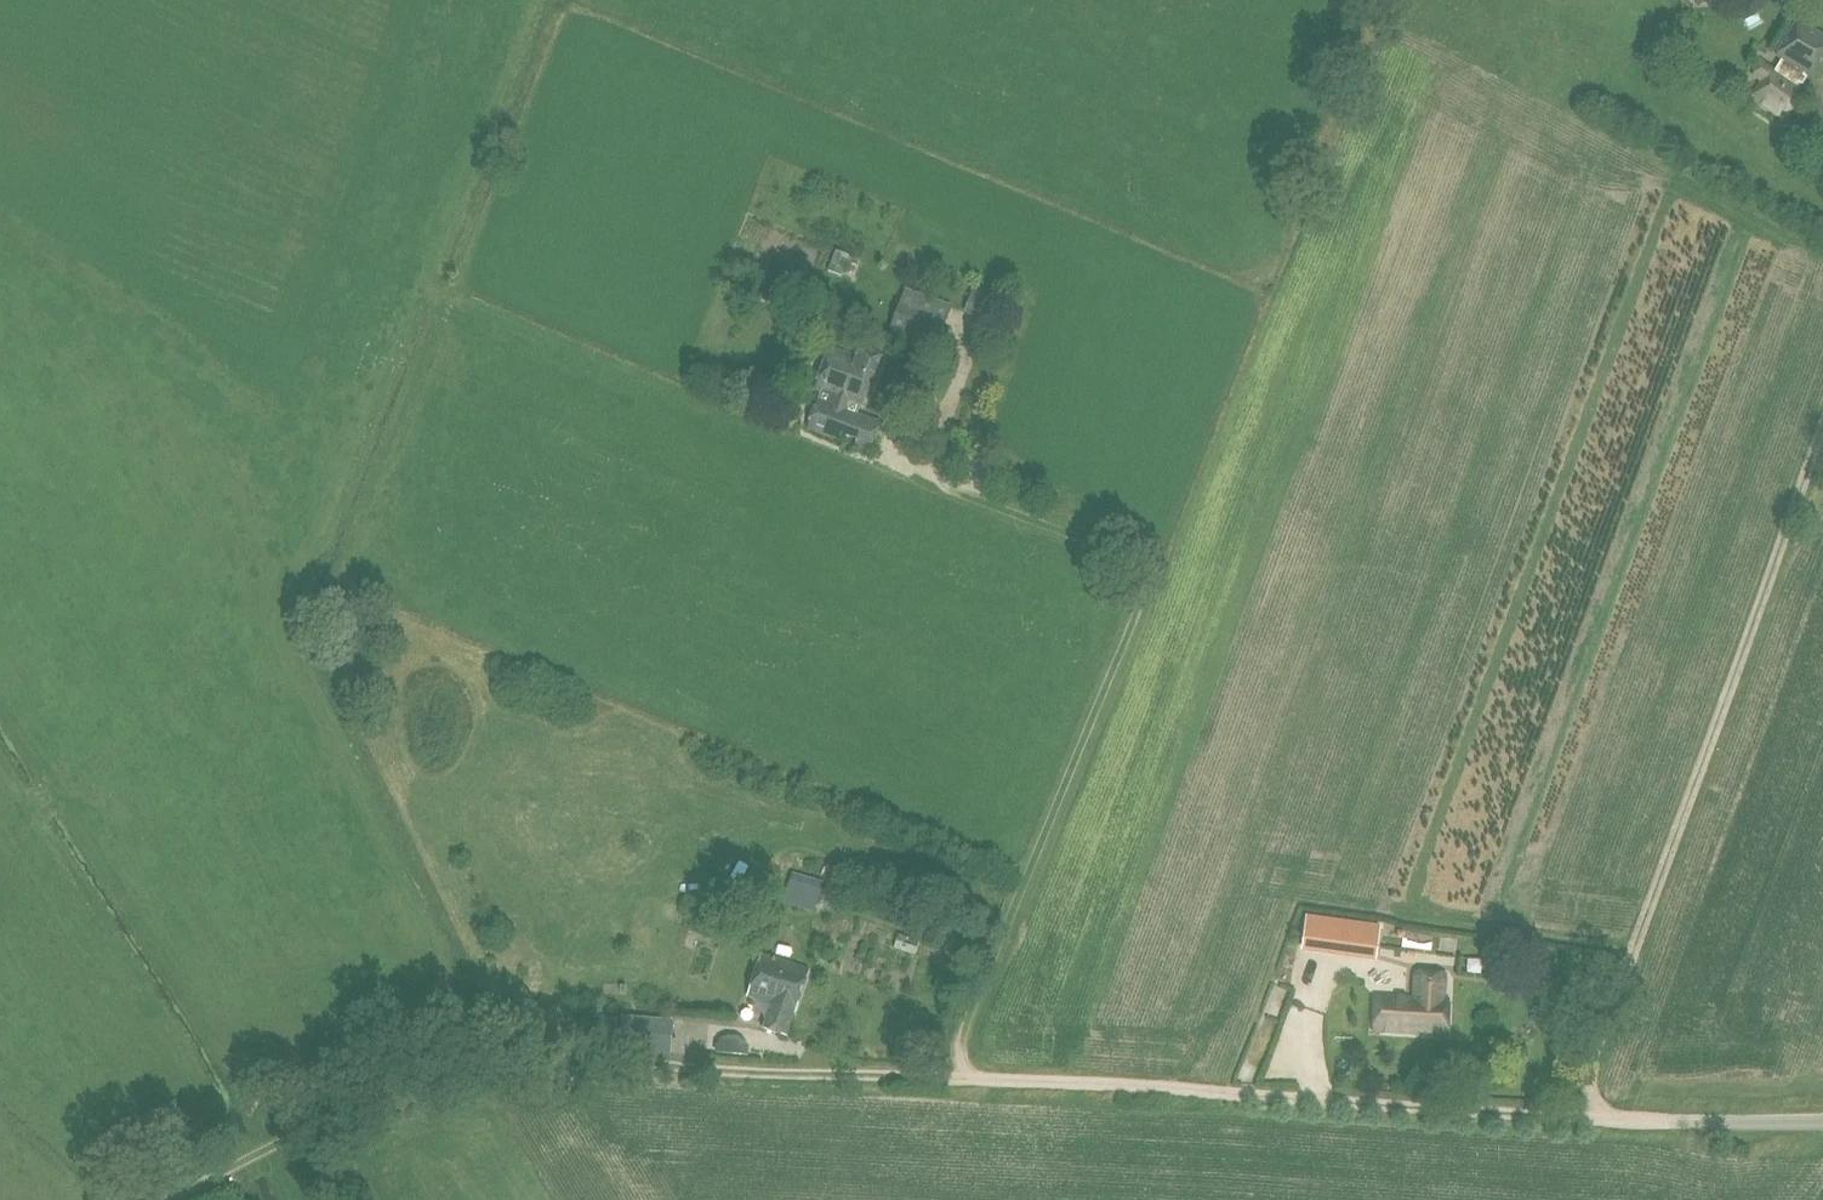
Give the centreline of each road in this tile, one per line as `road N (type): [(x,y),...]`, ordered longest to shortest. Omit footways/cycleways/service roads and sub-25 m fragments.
road 1 (unclassified): [(164,1199),(460,1065),(533,1050),(732,1071),(956,1076),(1577,1117),(1822,1120)]

